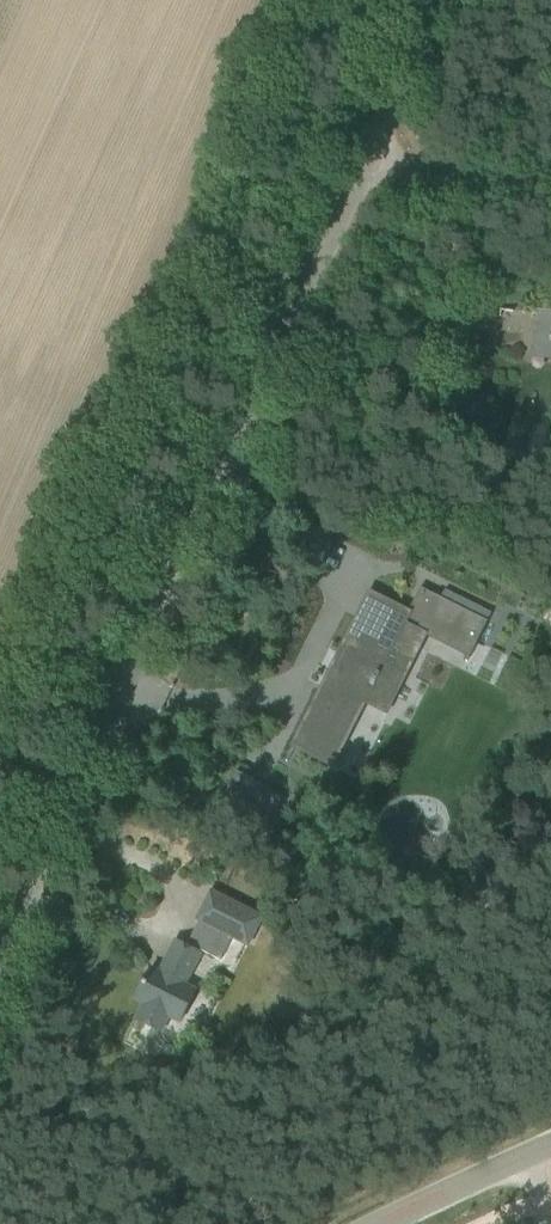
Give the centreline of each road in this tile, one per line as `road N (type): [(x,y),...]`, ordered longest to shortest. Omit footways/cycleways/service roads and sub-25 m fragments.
road 1 (unclassified): [(0,965),(439,0)]
road 2 (tertiary): [(382,1223),(550,1142)]

